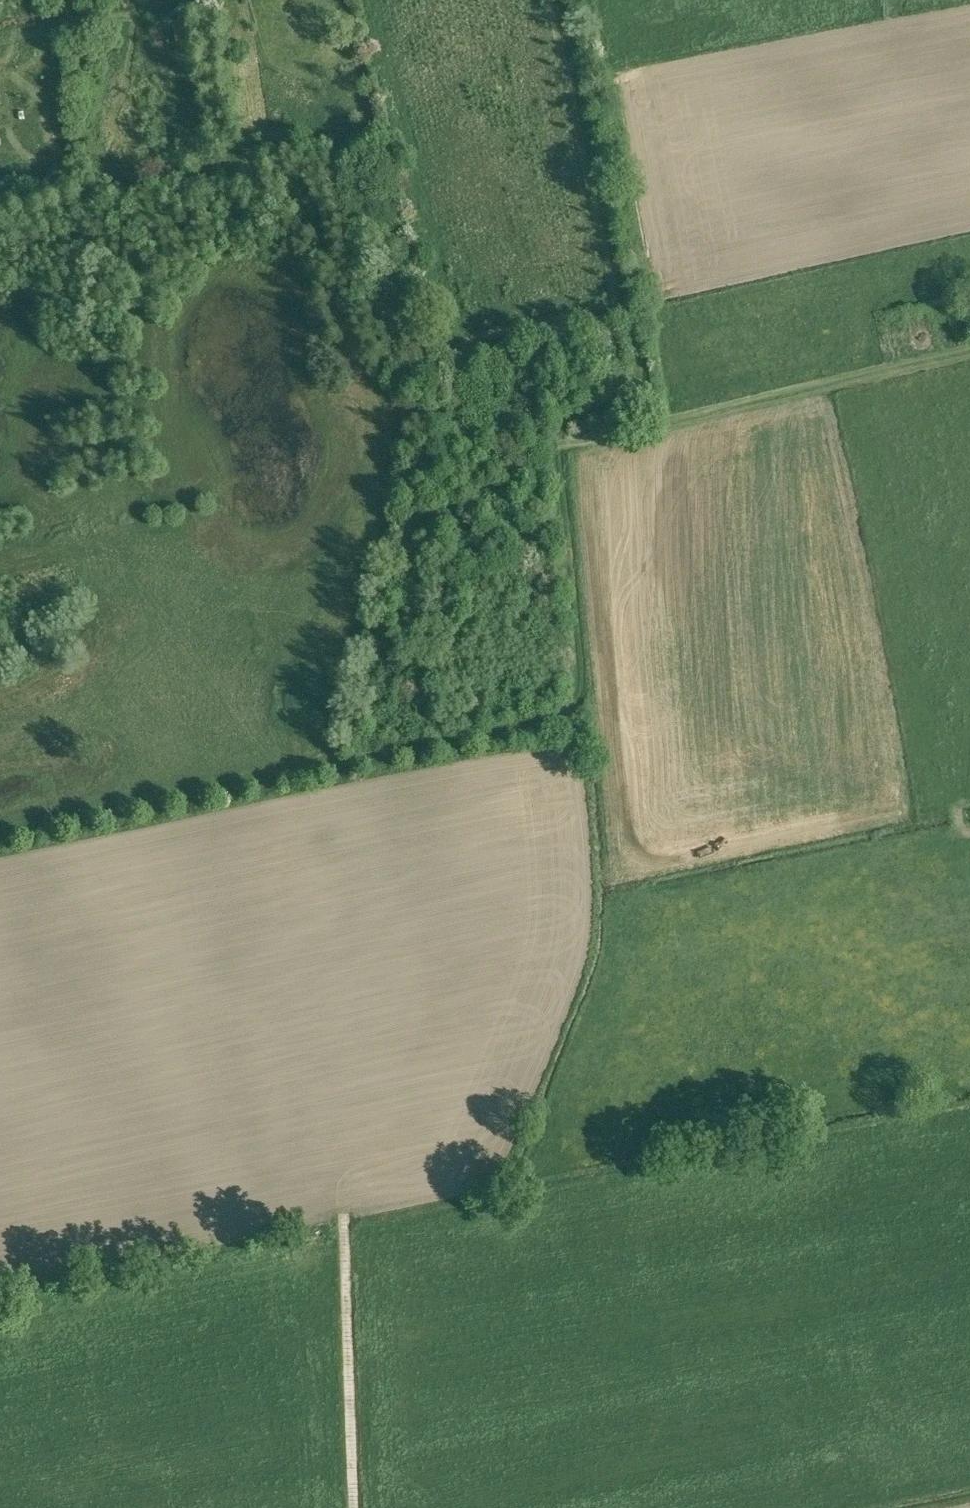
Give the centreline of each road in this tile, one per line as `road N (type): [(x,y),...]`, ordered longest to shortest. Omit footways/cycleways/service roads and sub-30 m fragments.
road 1 (track): [(354,1507),(344,1215)]

